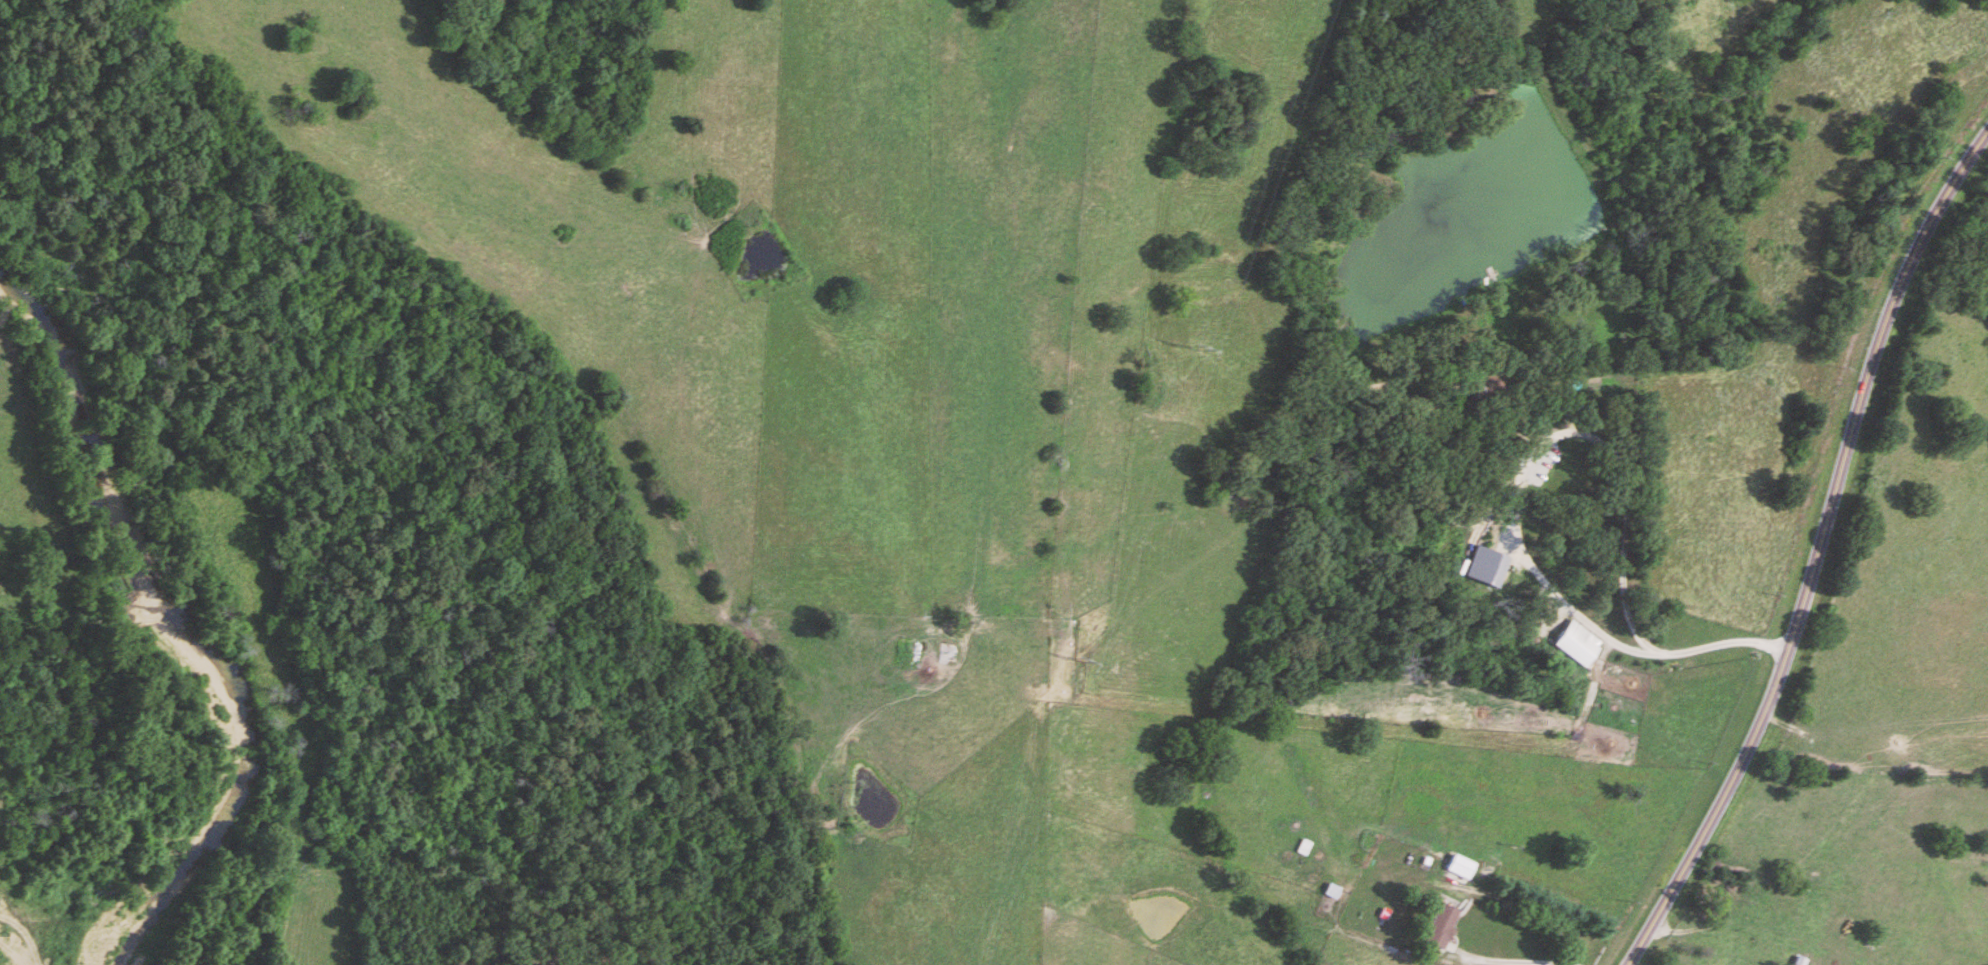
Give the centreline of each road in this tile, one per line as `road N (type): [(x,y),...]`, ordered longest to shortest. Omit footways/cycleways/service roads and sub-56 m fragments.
road 1 (secondary): [(1624,964),(1761,723),(1794,635),(1876,286),(1987,100)]

